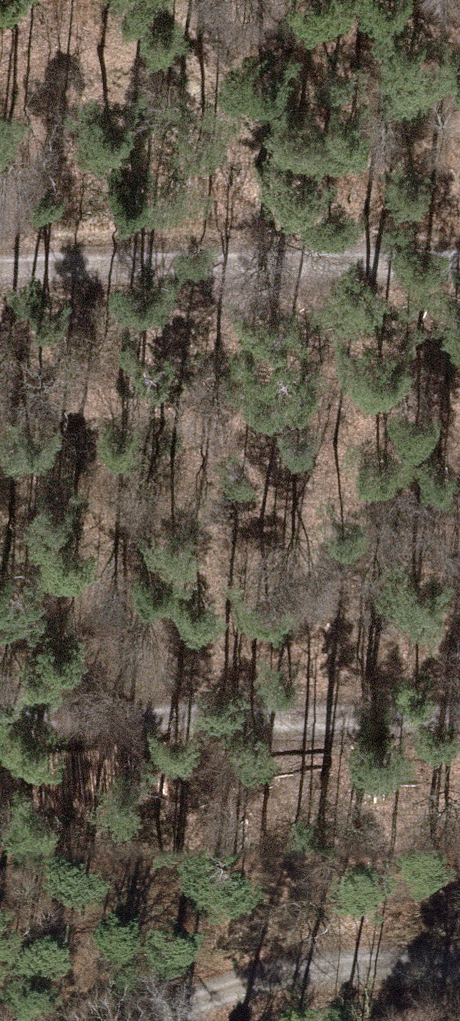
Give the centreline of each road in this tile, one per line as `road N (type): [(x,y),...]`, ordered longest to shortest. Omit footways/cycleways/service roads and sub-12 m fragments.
road 1 (track): [(0,709),(88,723),(459,728)]
road 2 (track): [(459,270),(0,262)]
road 3 (track): [(357,272),(306,196),(279,134),(149,0)]
road 4 (track): [(459,964),(304,966),(235,982),(147,1020)]

